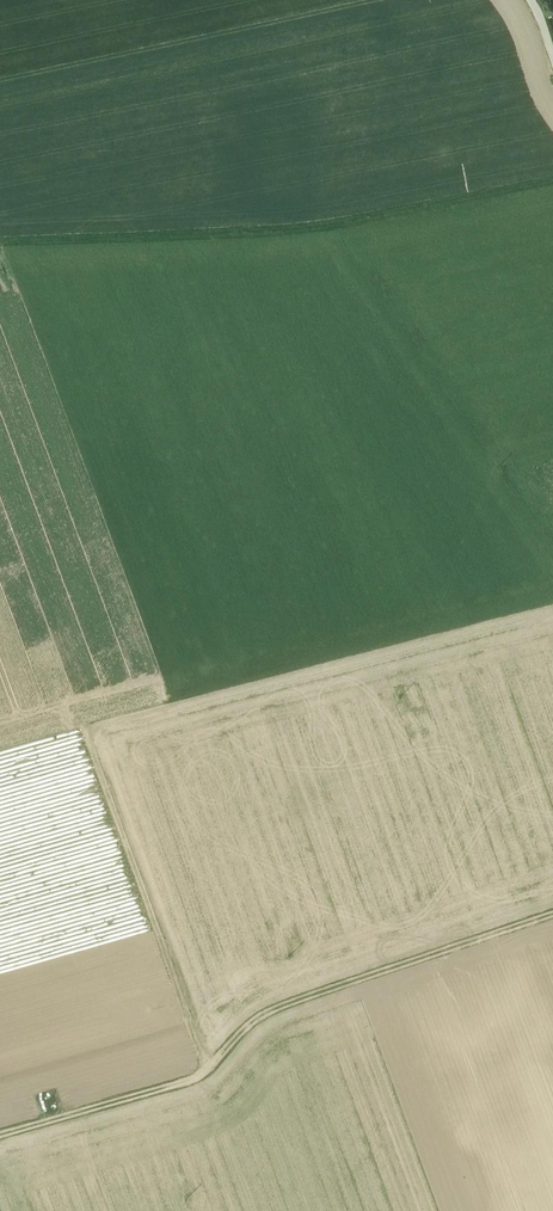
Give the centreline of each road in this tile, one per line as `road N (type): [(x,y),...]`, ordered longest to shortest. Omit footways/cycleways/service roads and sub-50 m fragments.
road 1 (track): [(0,1132),(223,1061),(265,1009),(552,913)]

